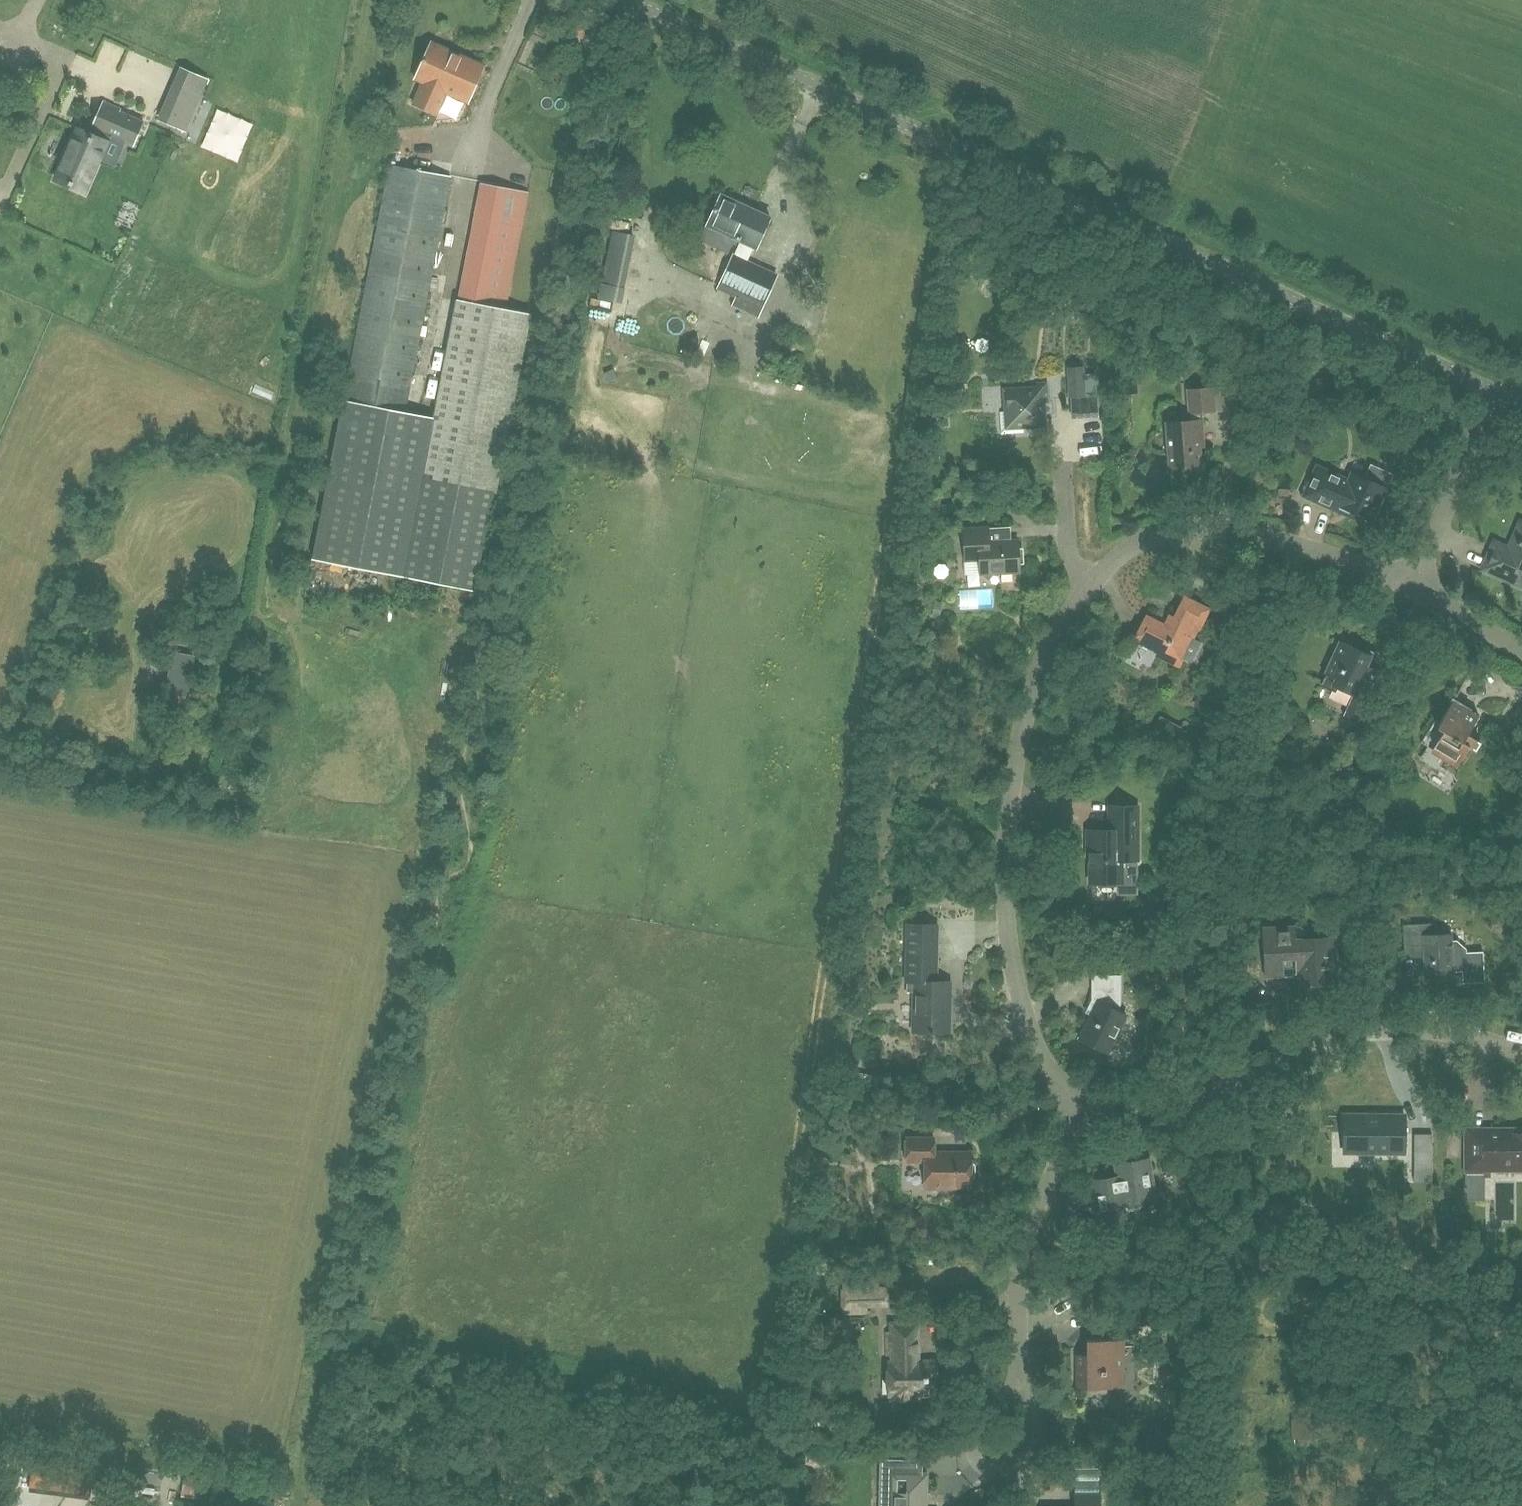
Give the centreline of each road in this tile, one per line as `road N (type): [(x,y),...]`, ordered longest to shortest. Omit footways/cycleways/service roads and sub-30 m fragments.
road 1 (unclassified): [(1521,405),(625,0)]
road 2 (unclassified): [(0,204),(68,55),(24,35)]

